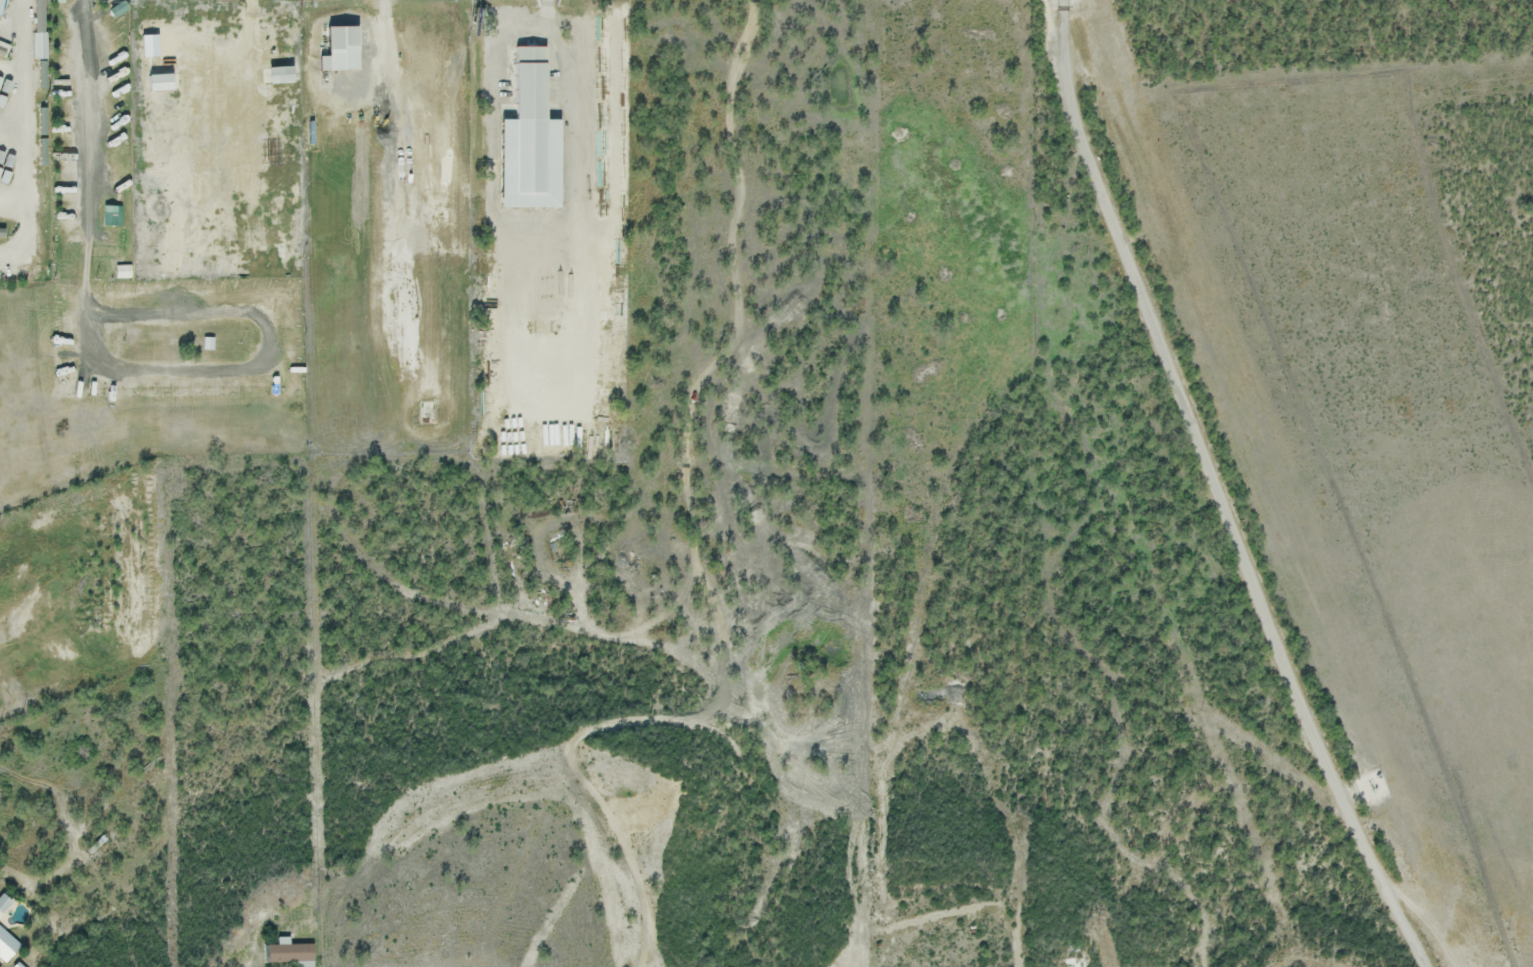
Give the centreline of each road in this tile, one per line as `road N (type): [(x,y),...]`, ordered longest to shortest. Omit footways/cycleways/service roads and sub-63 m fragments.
road 1 (residential): [(1425,966),(1313,740),(1078,129),(1062,47),(1064,0)]

